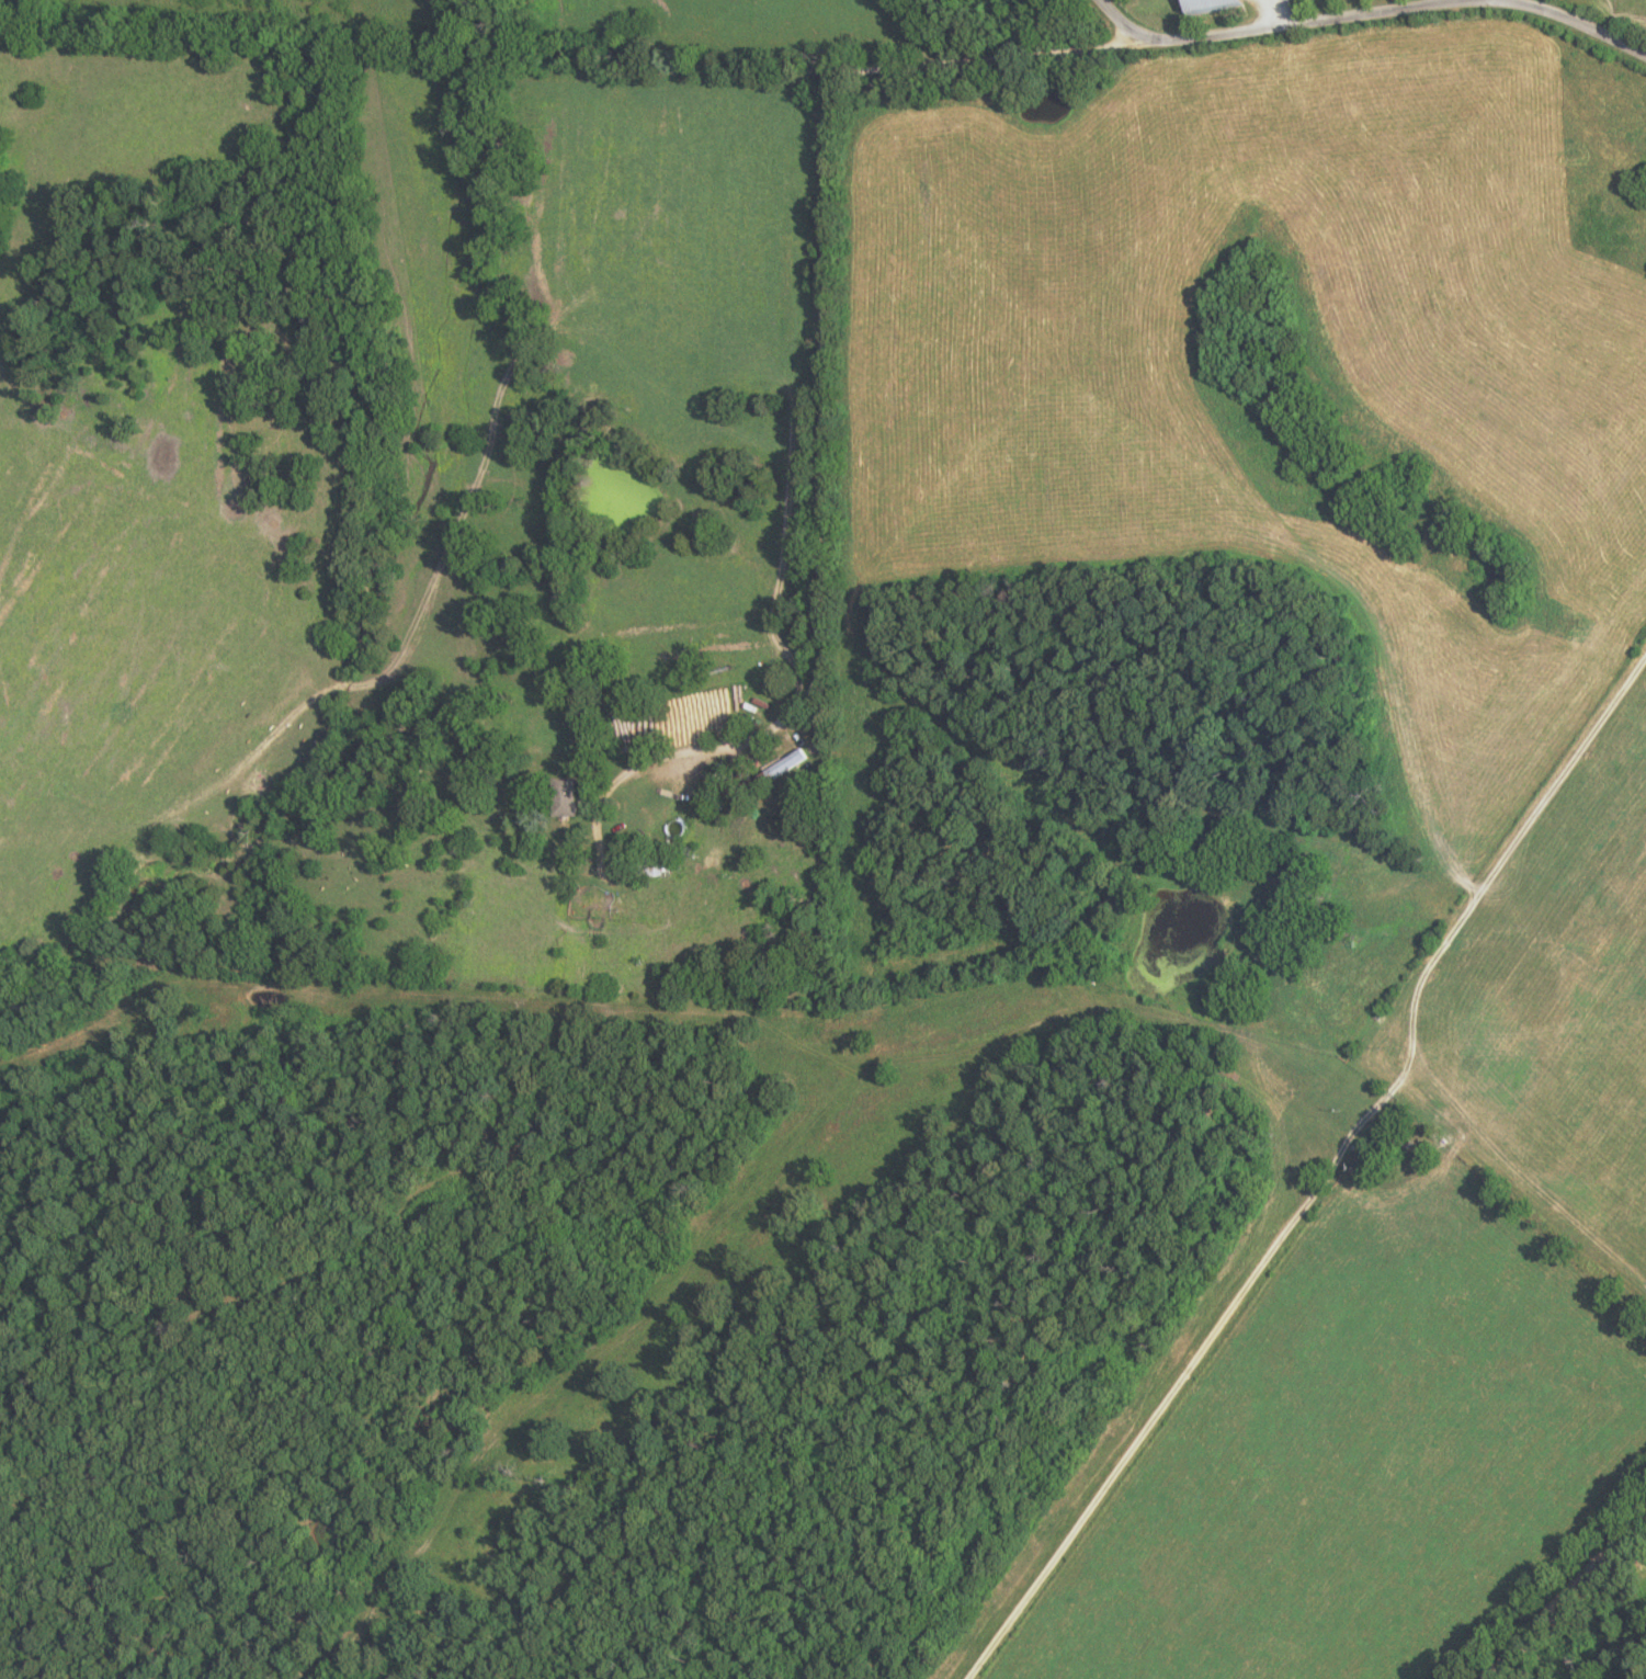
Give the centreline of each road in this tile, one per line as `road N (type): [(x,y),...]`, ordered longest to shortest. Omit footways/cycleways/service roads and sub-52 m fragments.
road 1 (residential): [(1100,0),(1136,44),(1473,4),(1513,7),(1645,63)]

